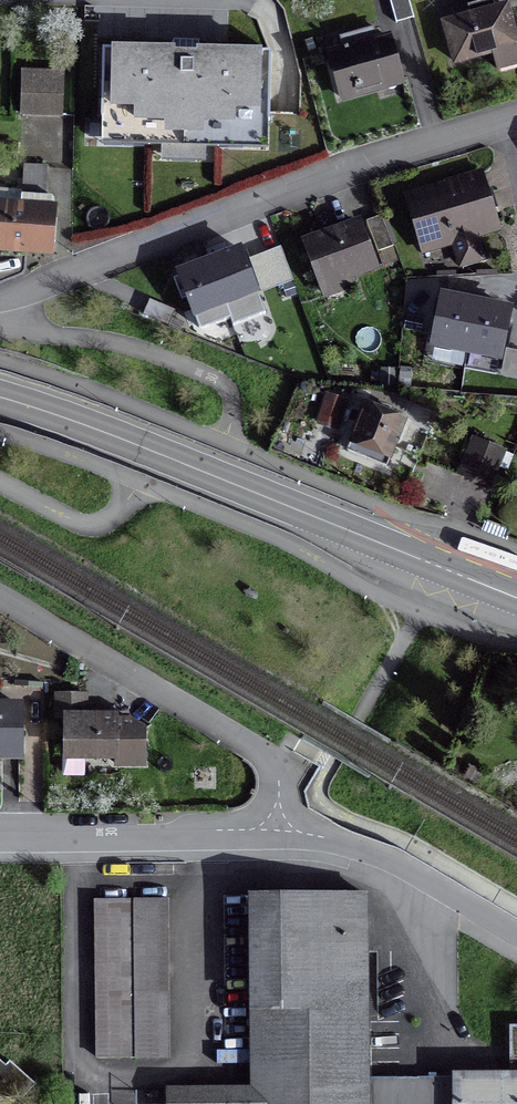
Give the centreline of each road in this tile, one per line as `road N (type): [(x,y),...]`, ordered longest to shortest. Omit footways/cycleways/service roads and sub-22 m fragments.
road 1 (secondary): [(516,597),(0,400)]
road 2 (residential): [(516,114),(0,297)]
road 3 (residential): [(294,830),(291,789),(274,758),(0,601)]
road 4 (residential): [(0,837),(294,830)]
road 5 (residential): [(516,937),(404,866),(294,830)]

